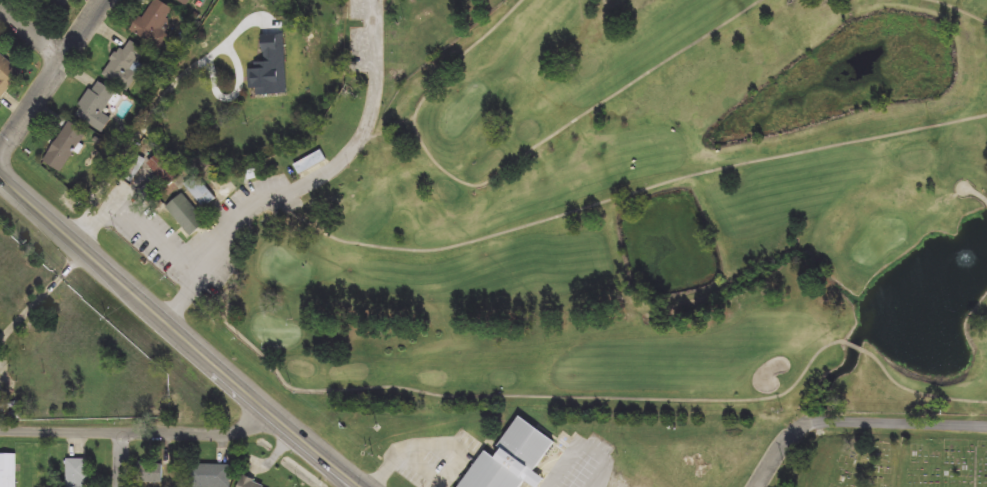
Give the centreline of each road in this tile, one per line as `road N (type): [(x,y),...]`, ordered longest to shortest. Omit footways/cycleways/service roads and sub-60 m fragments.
road 1 (primary): [(0,173),(361,486)]
road 2 (residential): [(0,428),(240,432),(272,415)]
road 3 (residential): [(986,426),(816,424),(785,444),(758,486)]
road 4 (residential): [(0,149),(103,0)]

